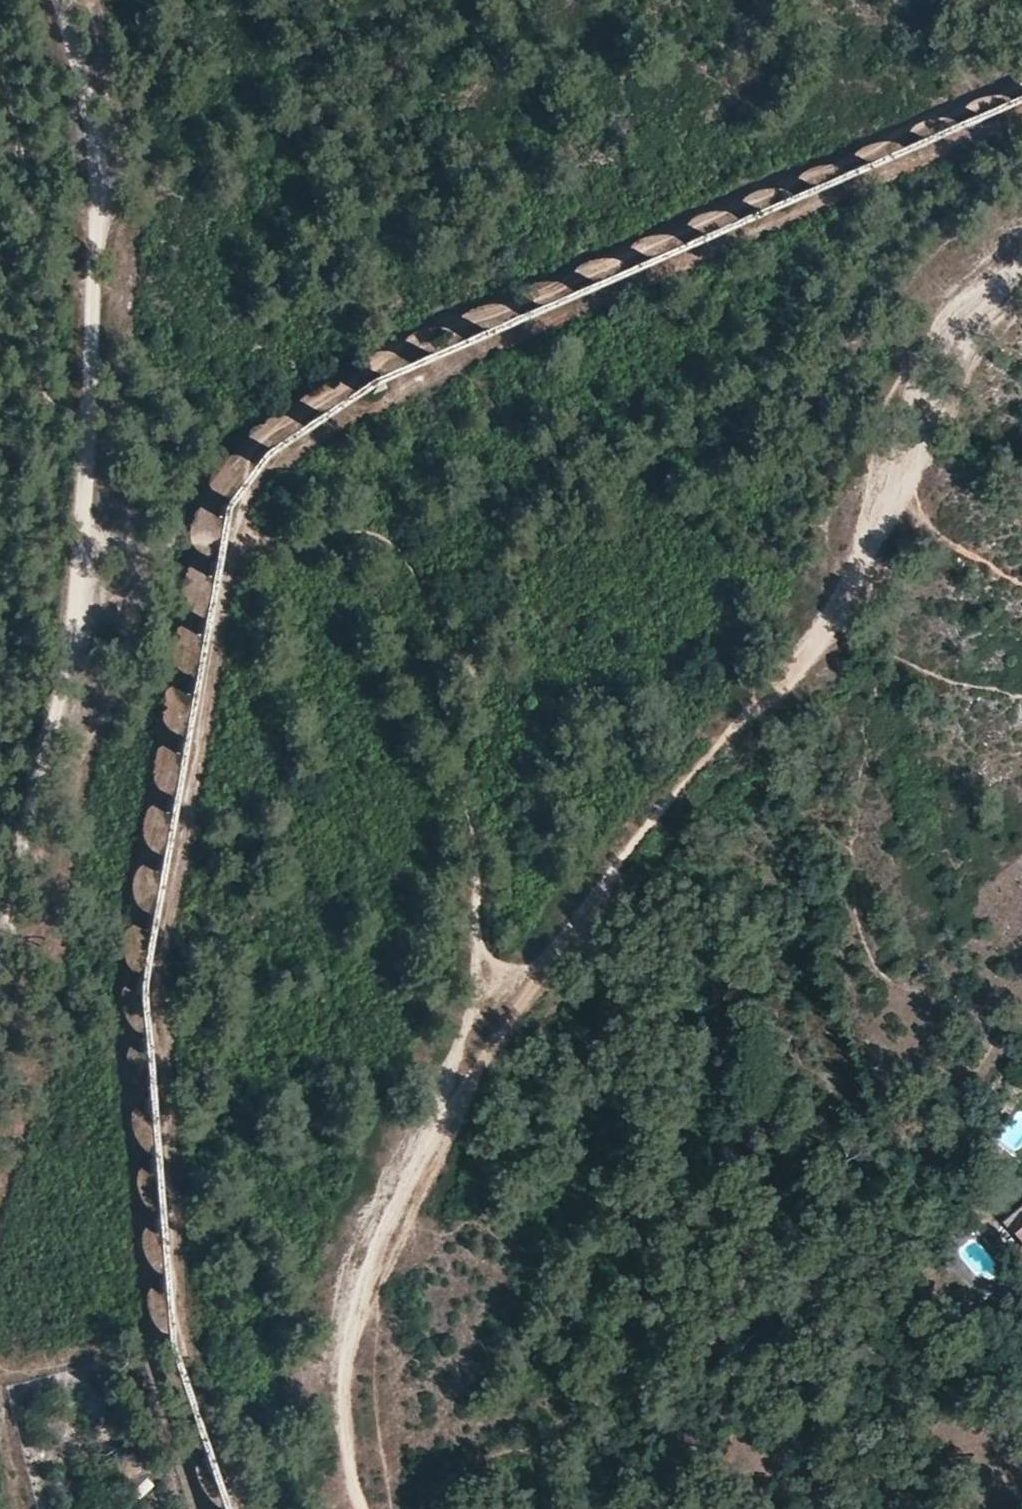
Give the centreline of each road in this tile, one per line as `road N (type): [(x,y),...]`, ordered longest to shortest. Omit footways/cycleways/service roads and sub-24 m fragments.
road 1 (track): [(364,1508),(345,1424),(358,1304),(458,1103),(548,964),(669,802),(809,663),(917,452),(980,301),(1021,266)]
road 2 (track): [(63,0),(97,140),(103,249),(87,530),(67,665),(0,973)]

